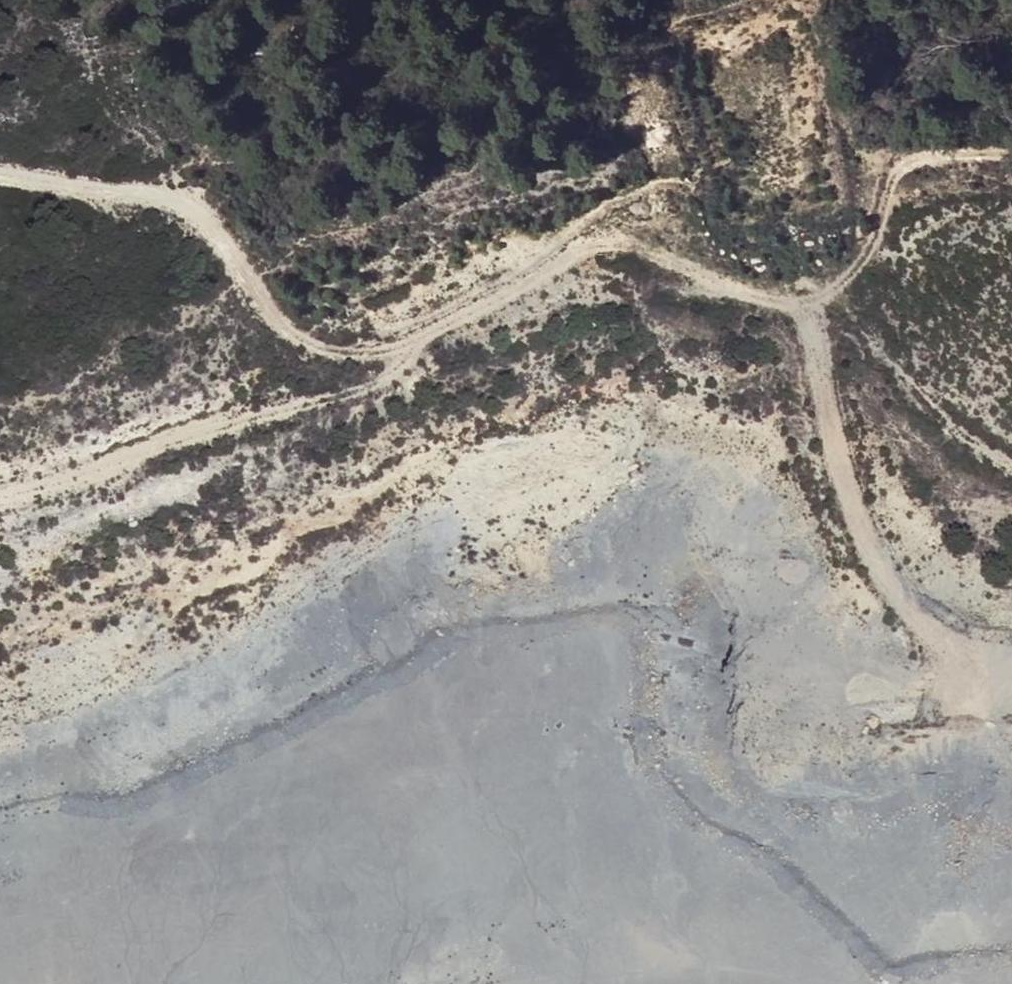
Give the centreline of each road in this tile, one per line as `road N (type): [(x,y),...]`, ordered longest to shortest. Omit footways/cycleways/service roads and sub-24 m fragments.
road 1 (track): [(1011,158),(904,162),(890,181),(873,245),(818,300),(788,304),(895,365),(984,456),(1011,469)]
road 2 (track): [(0,175),(175,204),(211,235),(287,329),(330,352),(403,359)]

